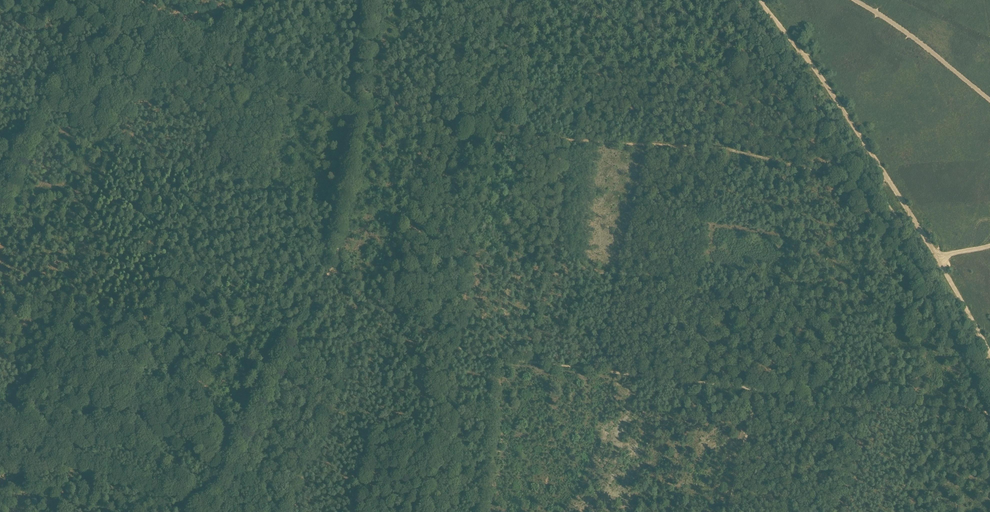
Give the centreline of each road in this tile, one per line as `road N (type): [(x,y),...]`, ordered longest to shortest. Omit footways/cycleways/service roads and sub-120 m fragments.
road 1 (track): [(110,0),(421,128),(722,149),(806,170),(837,169)]
road 2 (track): [(330,270),(473,353),(987,415)]
road 3 (track): [(372,0),(364,125),(333,264),(211,511)]
road 4 (track): [(758,0),(836,99),(940,260)]
road 5 (track): [(837,169),(931,297),(989,421)]
road 6 (track): [(715,0),(837,169)]
road 7 (track): [(854,0),(989,100)]
road 8 (track): [(728,511),(755,388)]

